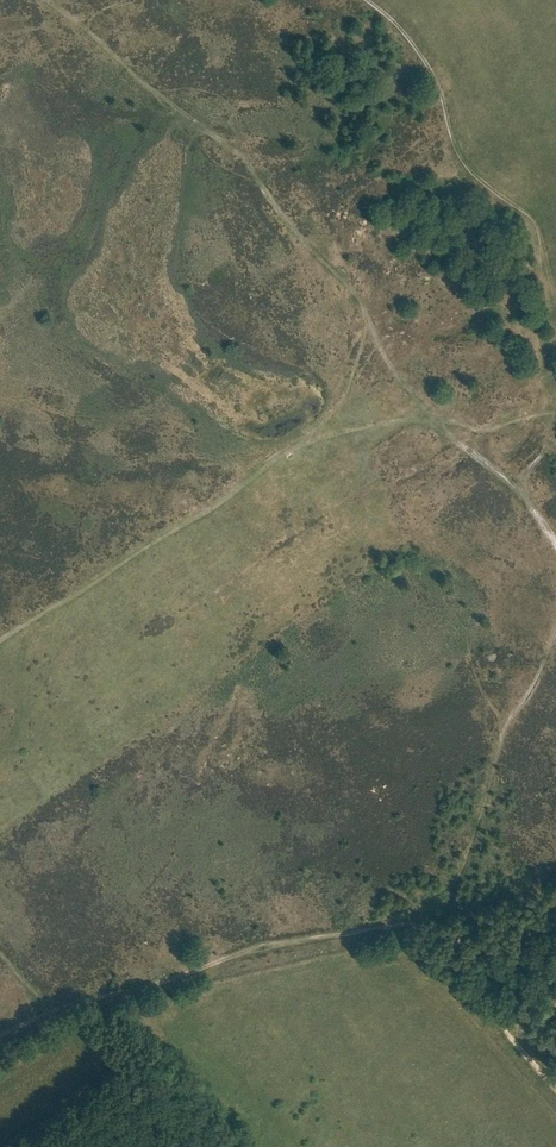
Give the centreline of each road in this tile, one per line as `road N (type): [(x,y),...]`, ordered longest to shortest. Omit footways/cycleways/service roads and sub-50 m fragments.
road 1 (track): [(555,1086),(506,1030),(482,986)]

